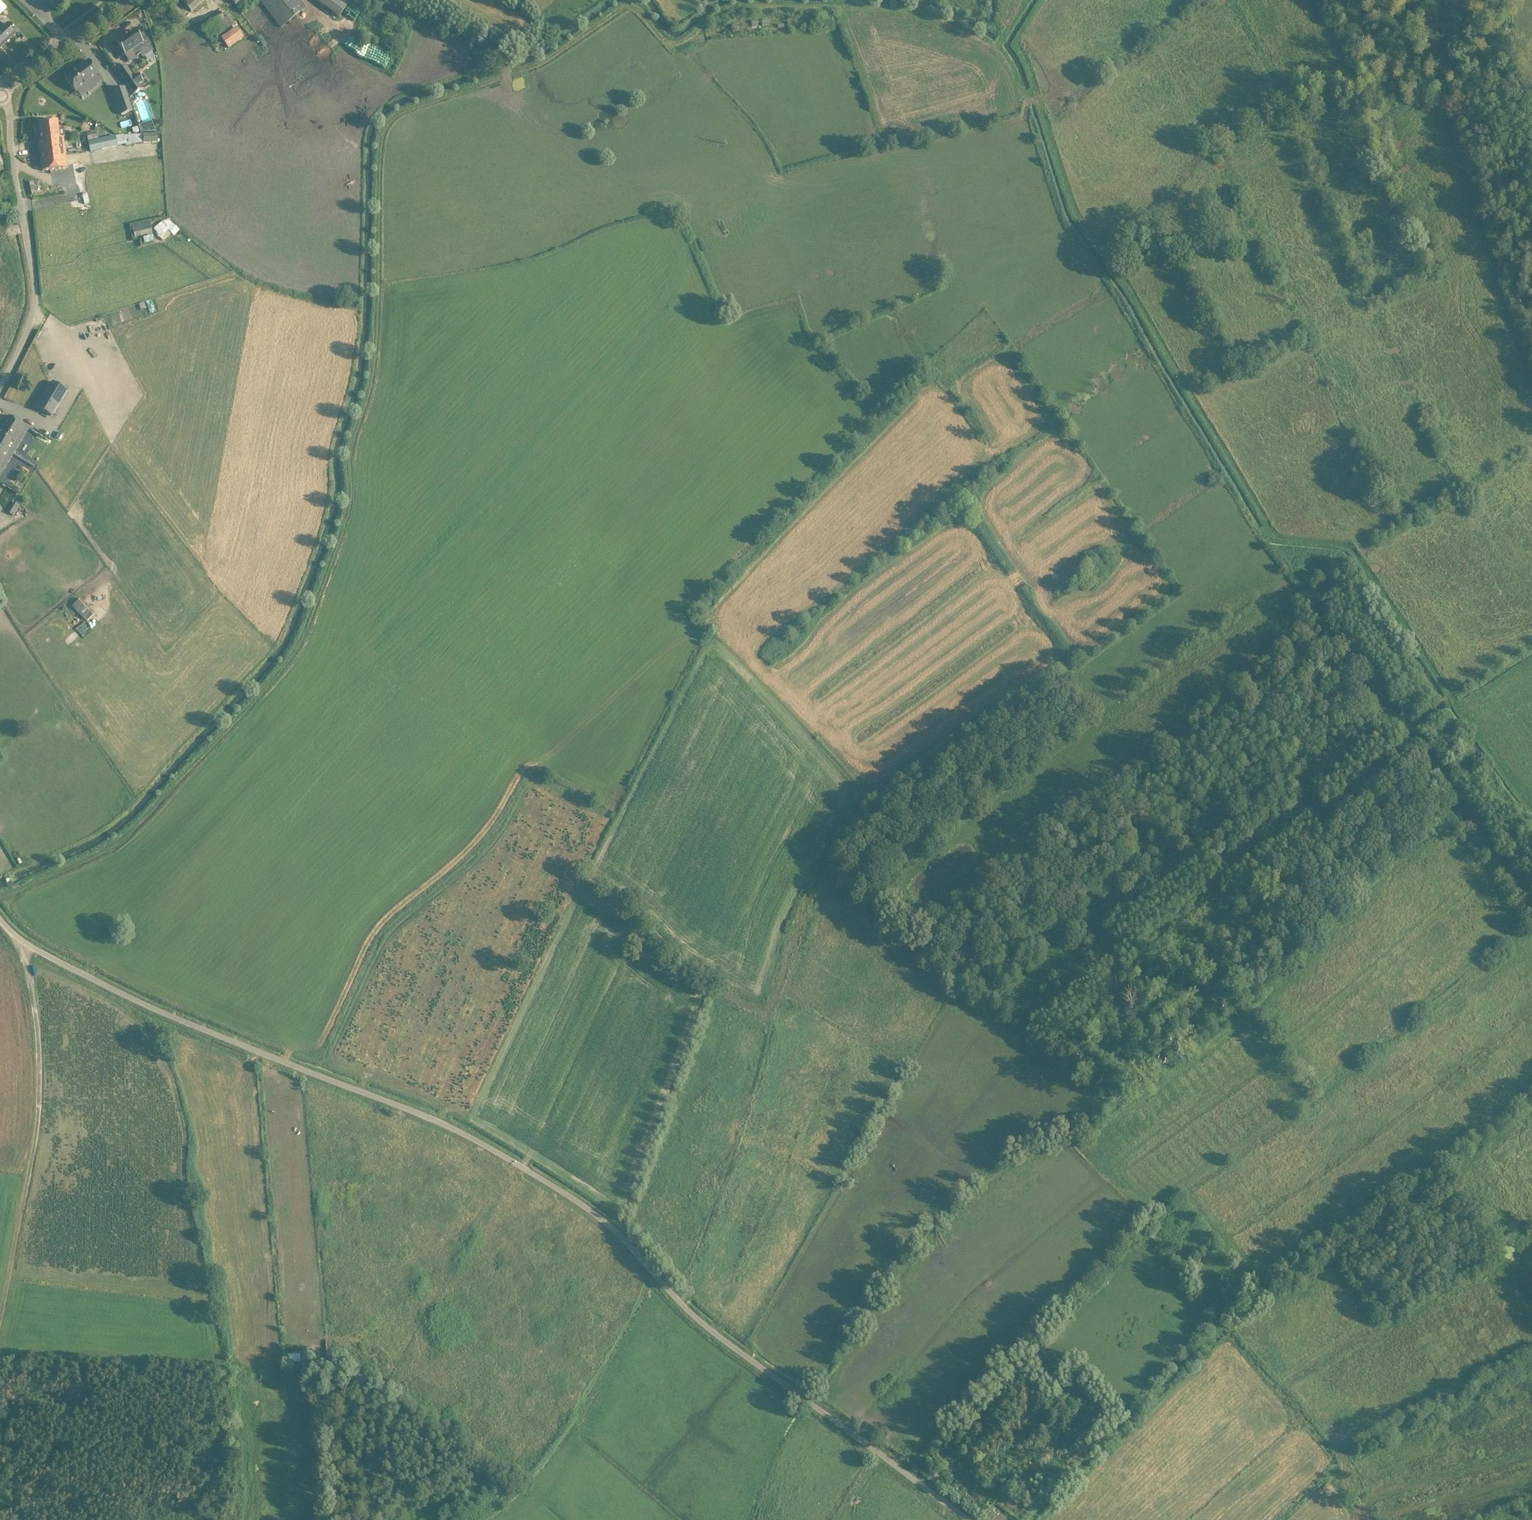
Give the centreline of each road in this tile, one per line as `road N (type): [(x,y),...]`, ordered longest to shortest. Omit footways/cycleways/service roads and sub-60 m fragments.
road 1 (unclassified): [(969,1519),(703,1323),(604,1219),(524,1168),(363,1090),(154,1009),(23,944),(0,919)]
road 2 (track): [(1030,1519),(1225,1323),(1330,1246)]
road 3 (track): [(0,1344),(40,1135),(43,1068),(23,944)]
road 4 (residential): [(31,261),(9,111),(0,93)]
road 5 (track): [(518,70),(426,20),(368,0)]
road 6 (unclassified): [(0,386),(33,311),(31,261)]

